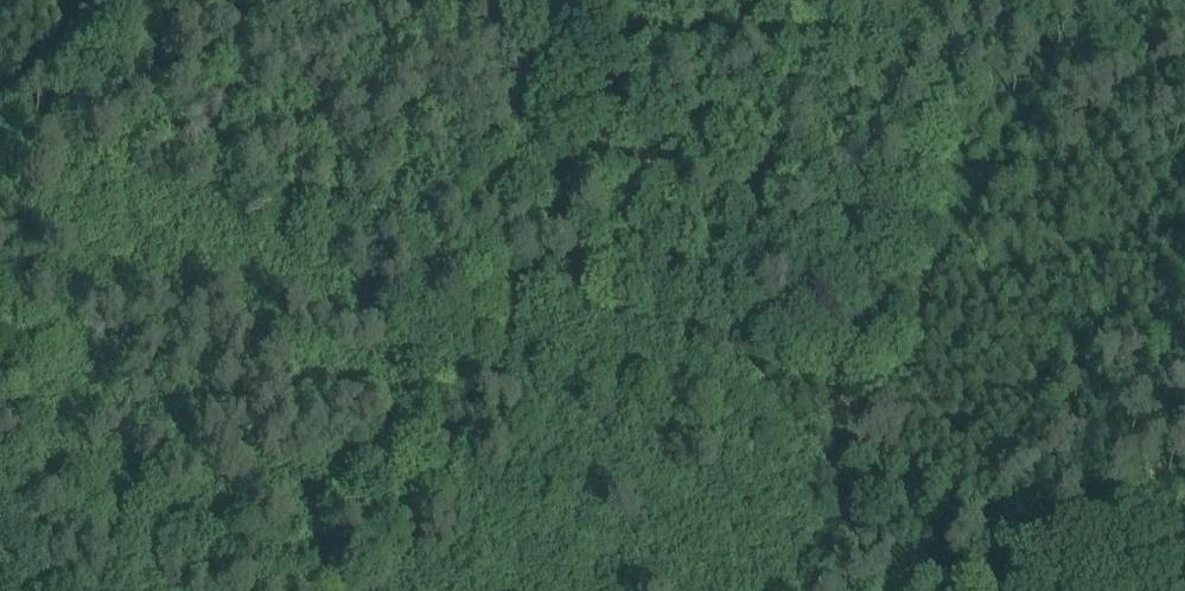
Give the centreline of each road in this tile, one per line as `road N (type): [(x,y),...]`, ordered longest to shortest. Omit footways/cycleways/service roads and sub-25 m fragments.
road 1 (track): [(372,590),(417,531),(701,0)]
road 2 (track): [(969,0),(1184,53)]
road 3 (track): [(0,128),(154,0)]

